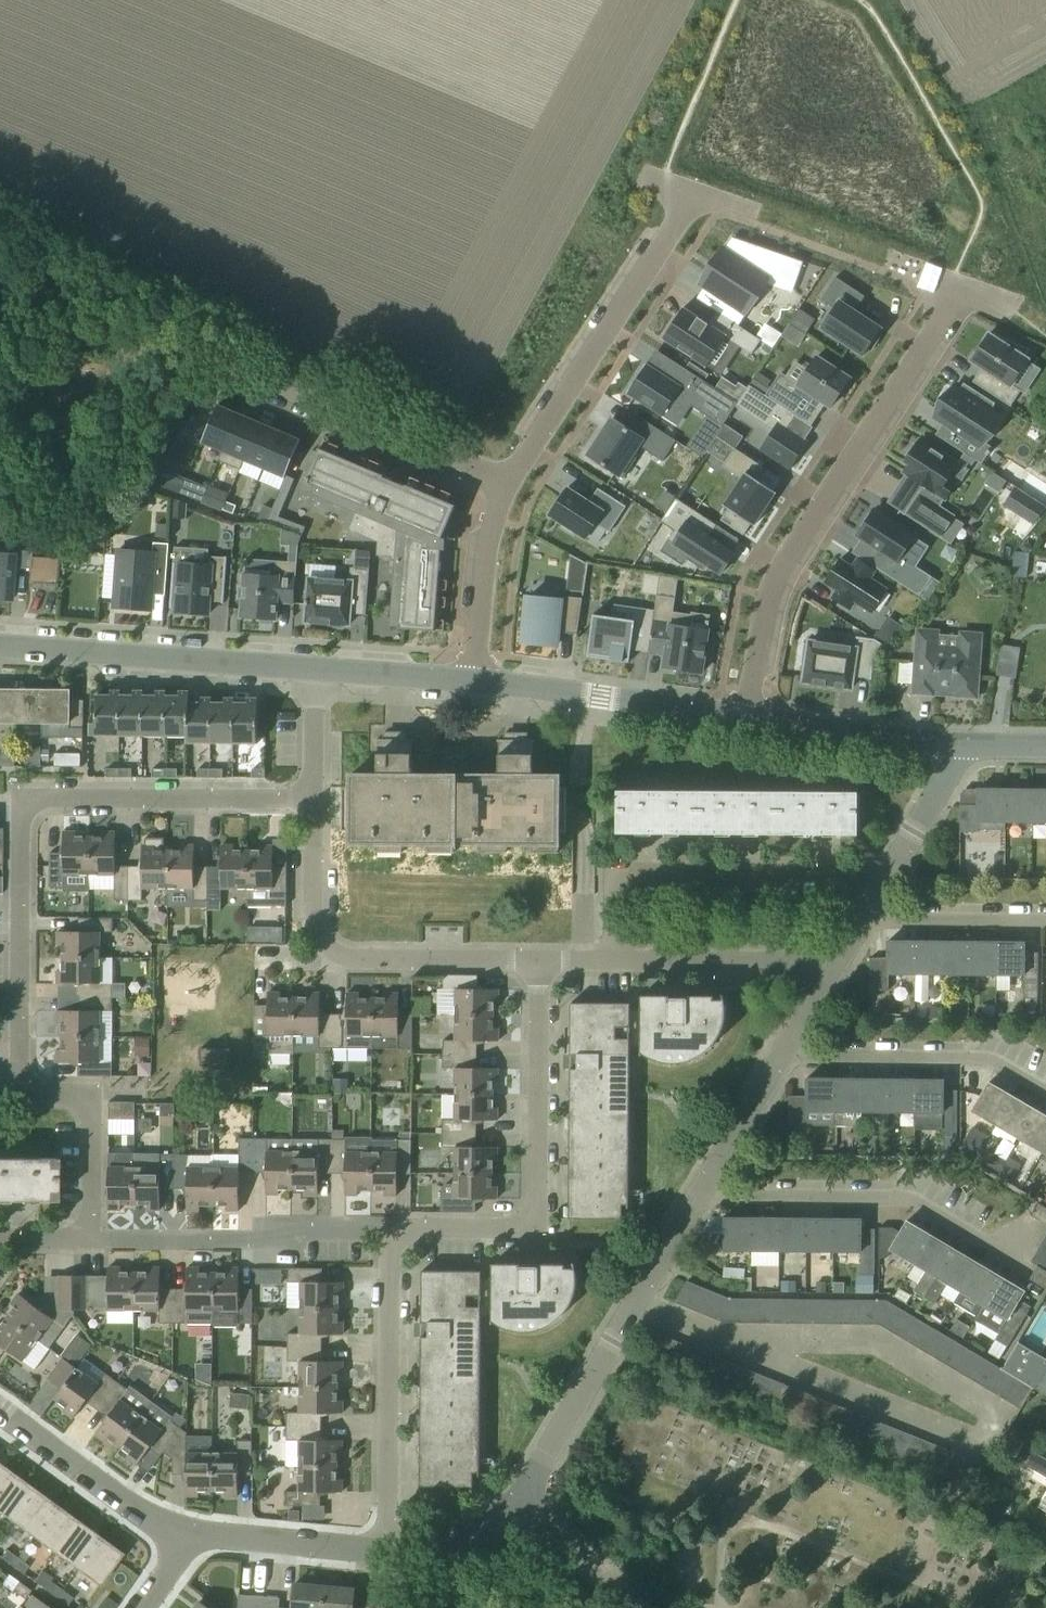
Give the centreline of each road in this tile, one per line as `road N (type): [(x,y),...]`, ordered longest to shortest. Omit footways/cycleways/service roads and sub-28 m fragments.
road 1 (residential): [(91,1239),(92,1091),(21,1091),(20,798),(313,798)]
road 2 (residential): [(961,286),(779,571),(747,718)]
road 3 (residential): [(391,1227),(536,1229),(537,958)]
road 4 (residential): [(537,958),(338,955),(312,920),(313,798)]
road 5 (residential): [(890,875),(615,871),(614,959)]
road 6 (residential): [(515,1503),(697,1196)]
road 7 (residential): [(1034,1241),(979,1240),(897,1197),(697,1196)]
road 8 (residential): [(505,482),(698,193)]
road 9 (residential): [(386,1550),(391,1227)]
road 10 (tertiary): [(0,645),(313,669)]
road 11 (residential): [(226,361),(505,482)]
road 12 (residential): [(91,1239),(252,1240),(306,1226),(391,1227)]
road 13 (tertiary): [(475,680),(747,718)]
road 14 (residential): [(1045,1091),(992,1061),(784,1054)]
road 15 (residential): [(0,1411),(144,1513),(194,1532)]
road 16 (residential): [(614,959),(838,963)]
road 17 (tertiary): [(747,718),(955,744)]
road 18 (residential): [(475,680),(490,532),(505,482)]
road 19 (residential): [(194,1532),(386,1550)]
road 20 (residential): [(1045,921),(863,920)]
road 21 (residential): [(697,1196),(784,1054)]
road 22 (tertiary): [(313,669),(475,680)]
road 23 (residential): [(890,875),(951,770),(955,744)]
road 24 (unclassified): [(616,1607),(575,1550),(515,1503)]
road 25 (residential): [(386,1550),(444,1545),(515,1503)]
road 26 (residential): [(313,798),(313,669)]

